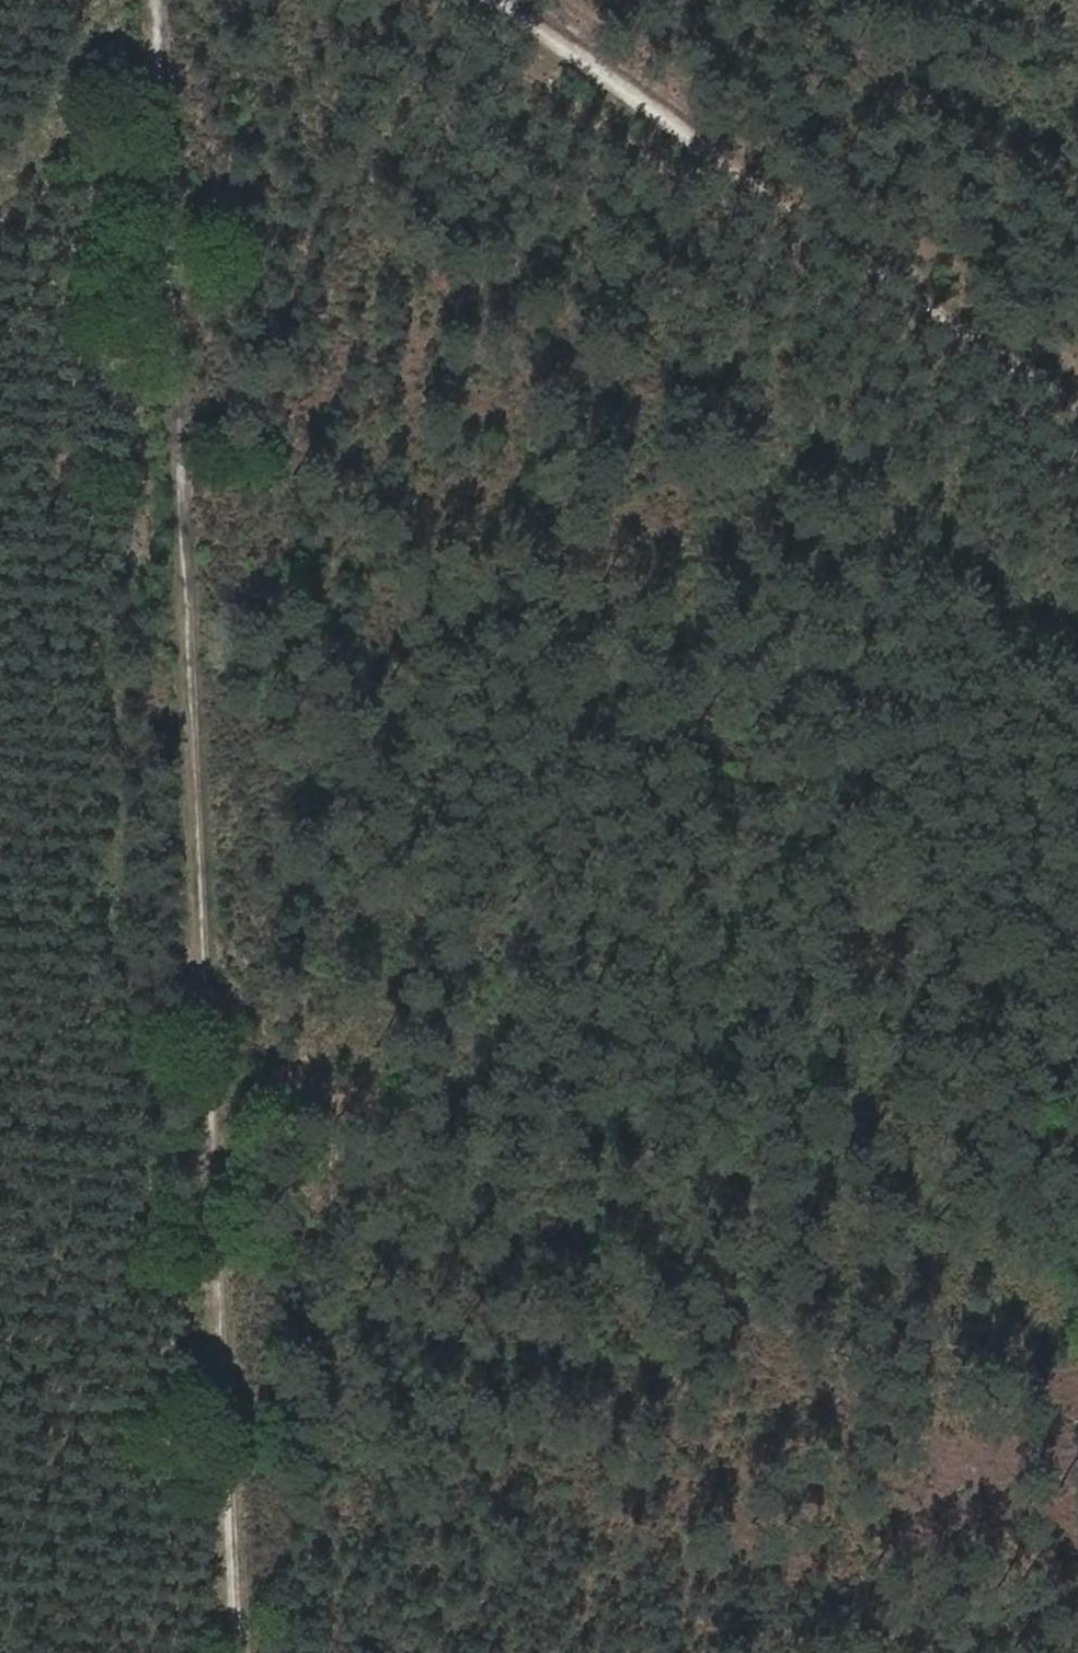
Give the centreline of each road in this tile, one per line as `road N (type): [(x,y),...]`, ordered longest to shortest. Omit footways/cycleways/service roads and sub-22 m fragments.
road 1 (track): [(167,0),(237,1652)]
road 2 (track): [(1077,407),(502,0)]

